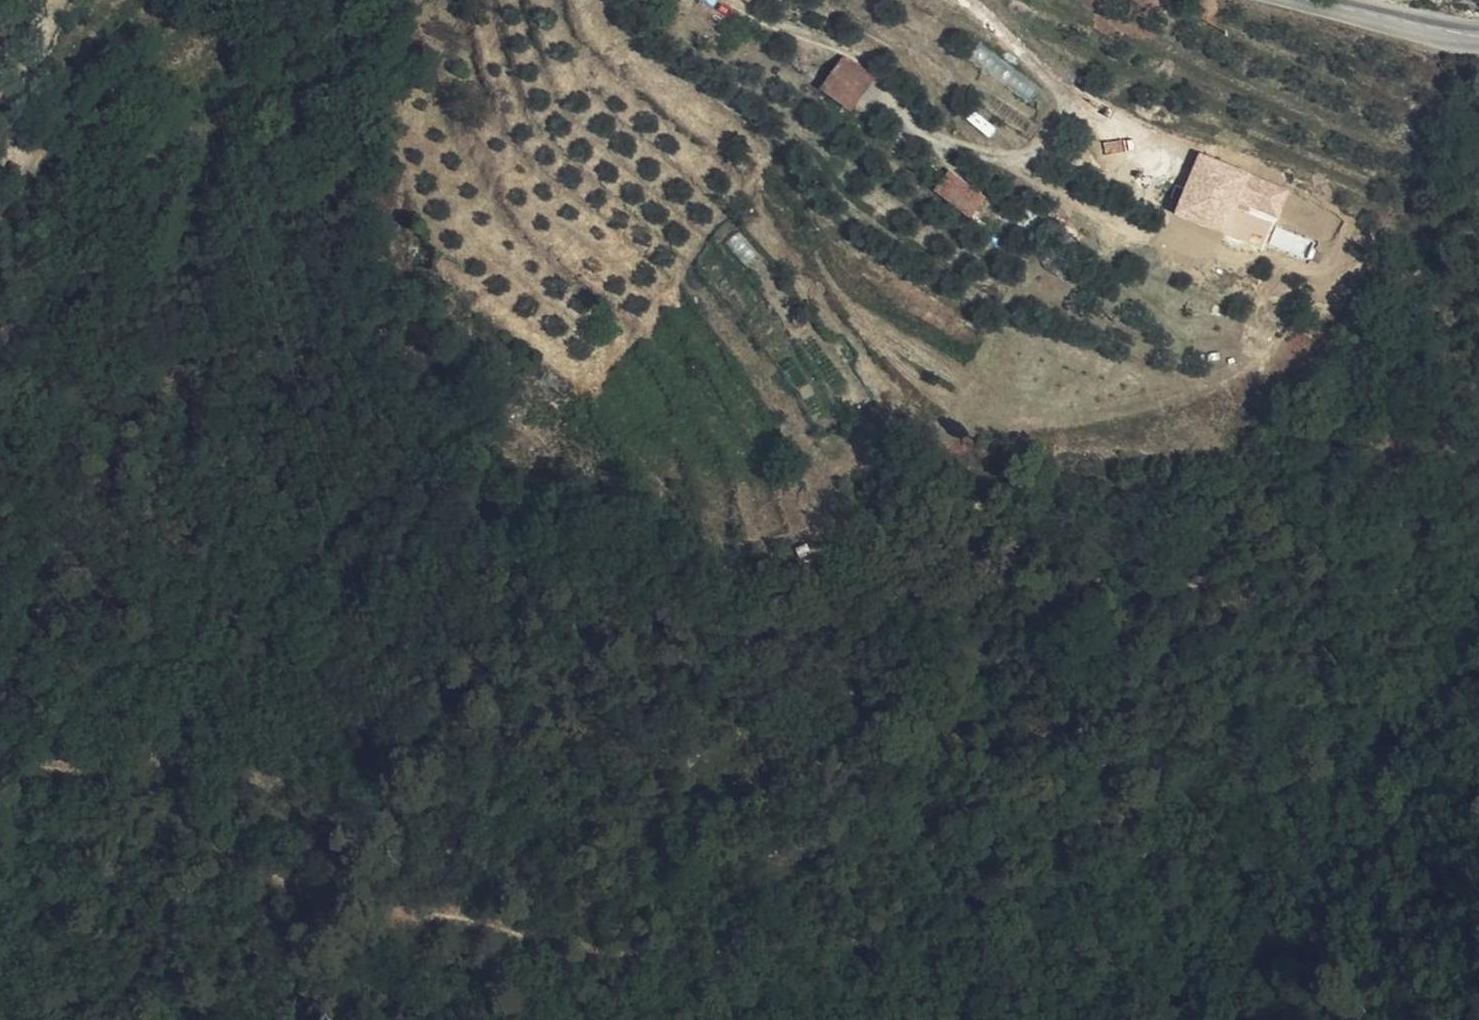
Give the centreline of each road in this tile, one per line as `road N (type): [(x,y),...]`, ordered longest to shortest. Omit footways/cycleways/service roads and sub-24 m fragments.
road 1 (track): [(0,753),(44,769),(139,774),(183,766),(227,848),(346,911),(499,925)]
road 2 (tertiary): [(1310,0),(1478,35)]

